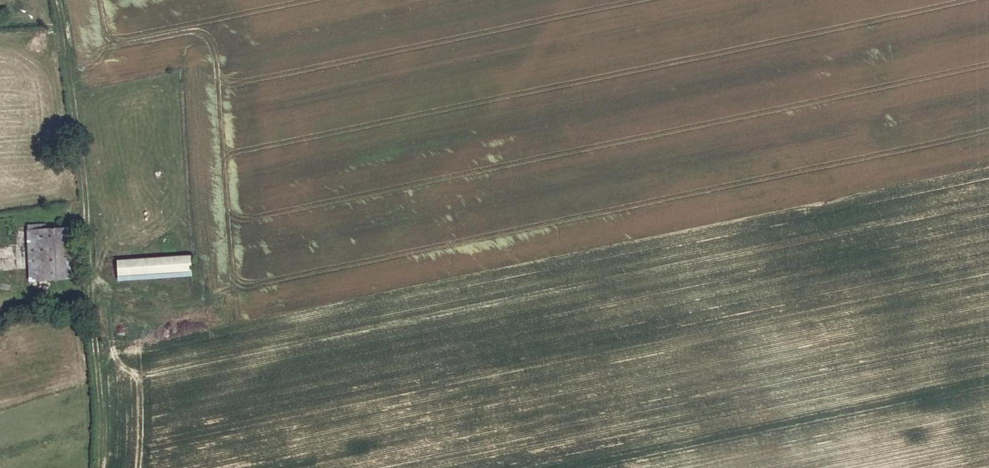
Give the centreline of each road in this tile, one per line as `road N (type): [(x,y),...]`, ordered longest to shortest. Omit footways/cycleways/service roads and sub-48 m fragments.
road 1 (track): [(55,0),(87,224),(99,467)]

